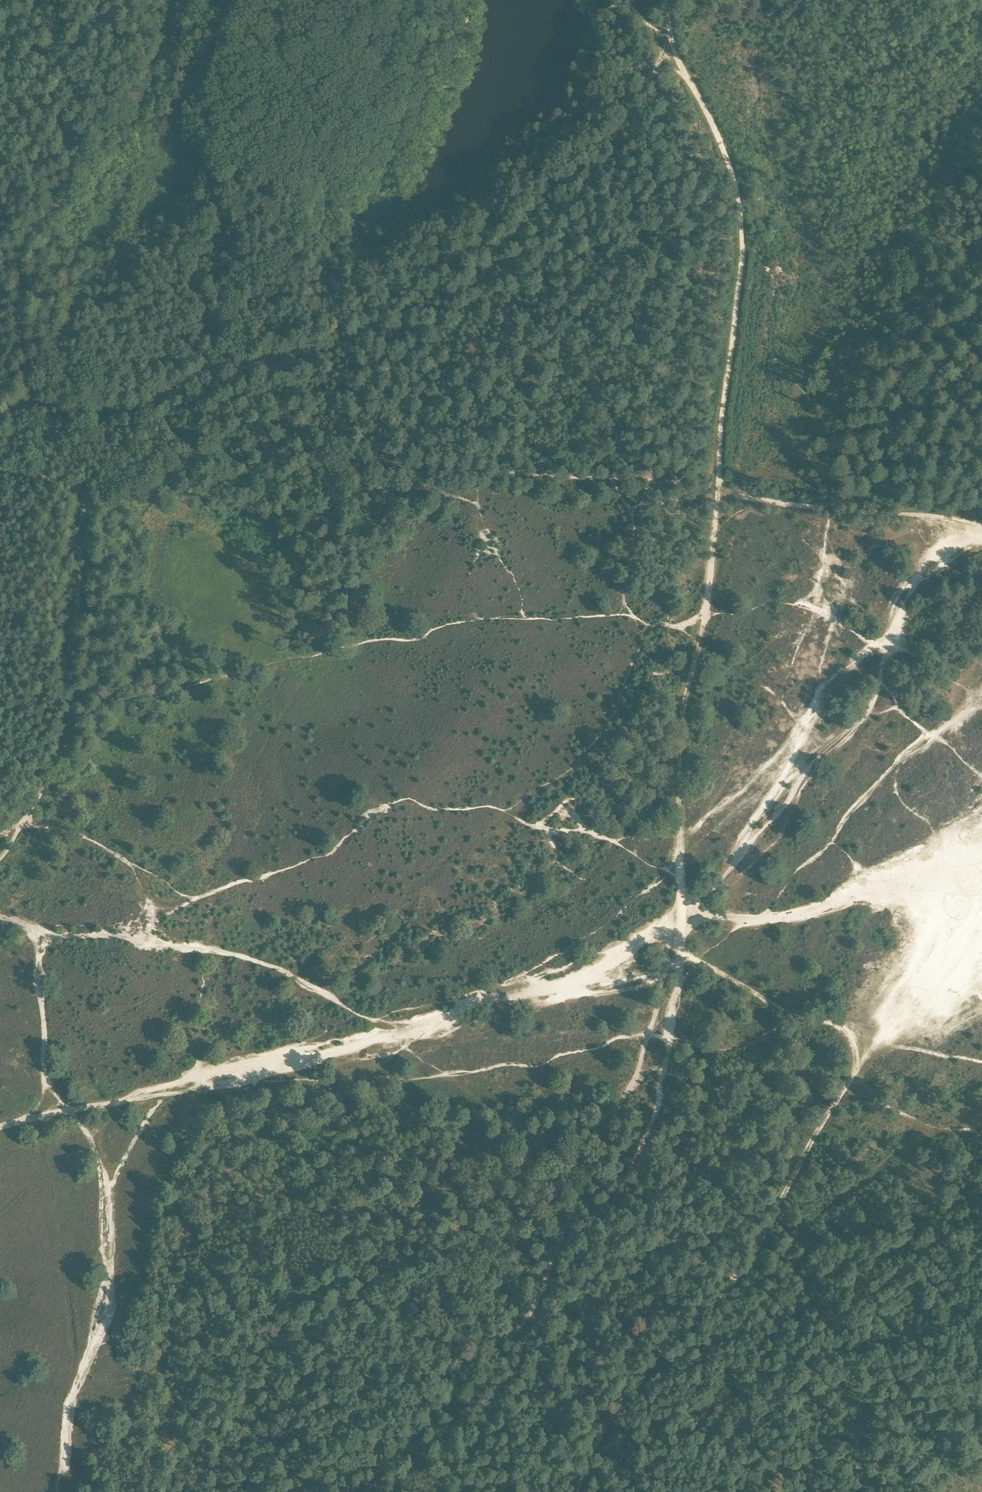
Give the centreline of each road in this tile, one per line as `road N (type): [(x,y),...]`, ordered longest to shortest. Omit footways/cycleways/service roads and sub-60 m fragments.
road 1 (track): [(670,38),(605,136),(526,217),(439,269),(352,338),(143,406),(44,413)]
road 2 (track): [(681,920),(599,969),(395,1037),(72,1111)]
road 3 (track): [(174,0),(117,148),(86,187),(24,237),(19,285),(44,413),(0,422)]
road 4 (track): [(718,494),(743,271),(741,210),(722,147),(670,38)]
road 5 (track): [(681,920),(659,1103),(614,1208),(576,1334)]
road 6 (track): [(681,920),(678,735),(705,615),(718,494)]
road 7 (track): [(81,492),(72,730),(0,860)]
road 8 (track): [(576,1334),(531,1491)]

